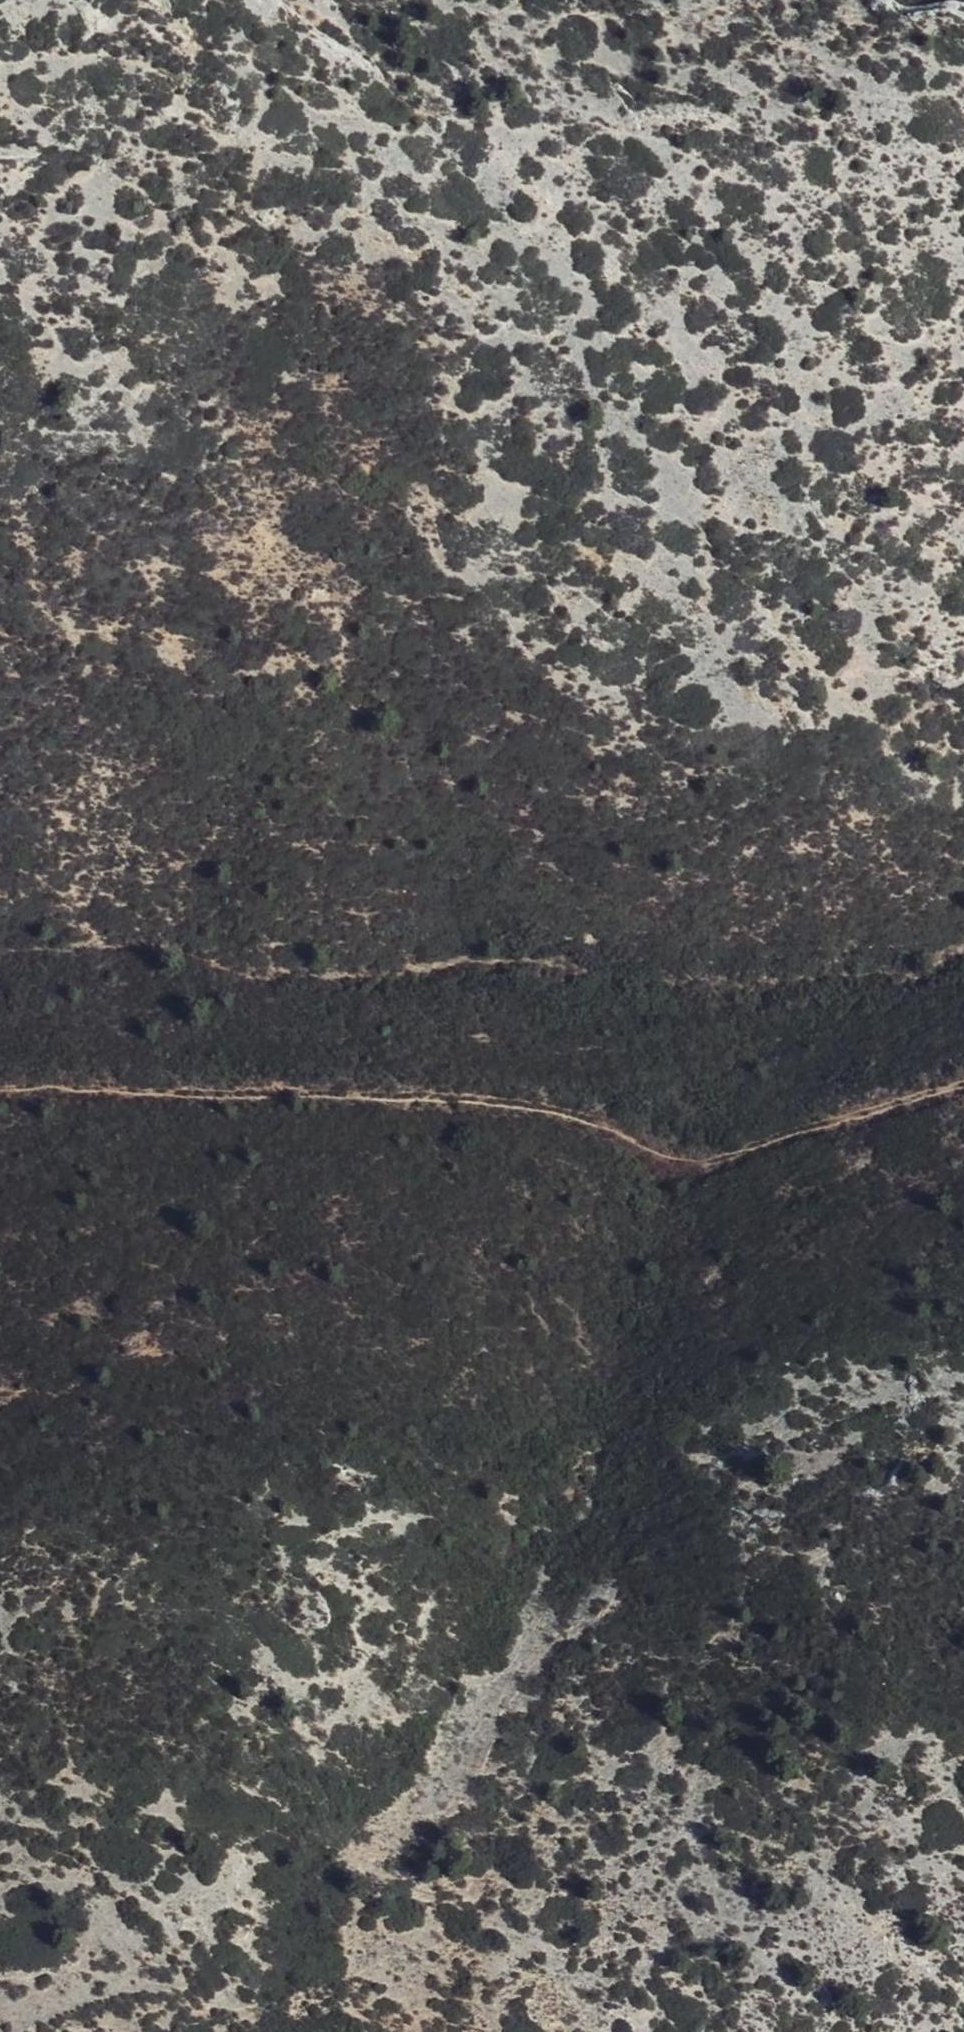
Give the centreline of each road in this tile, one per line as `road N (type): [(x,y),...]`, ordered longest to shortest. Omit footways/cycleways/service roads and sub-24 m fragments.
road 1 (track): [(0,1091),(522,1104),(593,1121),(665,1155),(722,1156),(963,1083)]

